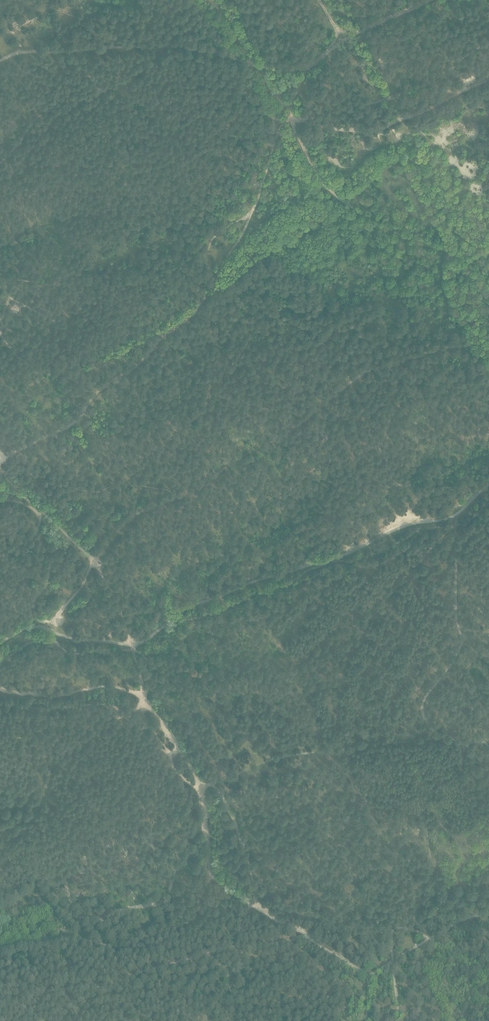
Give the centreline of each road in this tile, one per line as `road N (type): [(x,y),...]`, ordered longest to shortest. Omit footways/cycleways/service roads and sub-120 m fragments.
road 1 (track): [(366,1020),(367,978),(209,878),(199,783),(135,694),(0,689)]
road 2 (track): [(95,565),(133,515),(188,489),(204,490),(353,380),(419,355),(488,345)]
road 3 (track): [(292,113),(220,267),(77,420),(0,455)]
road 4 (track): [(61,1020),(7,947),(68,934),(123,938),(183,915),(209,878)]
road 5 (track): [(488,253),(421,245),(337,196),(292,122),(305,67)]
road 6 (track): [(487,739),(378,742),(199,783)]
road 7 (track): [(0,280),(54,284),(202,251),(205,232),(252,211)]
road 8 (track): [(223,55),(194,49),(125,75),(50,124),(0,175)]
road 9 (track): [(433,0),(380,24),(339,31),(320,59),(289,73),(223,55)]
road 10 (track): [(145,704),(129,626),(95,565)]
road 11 (track): [(95,565),(55,522),(0,488)]

